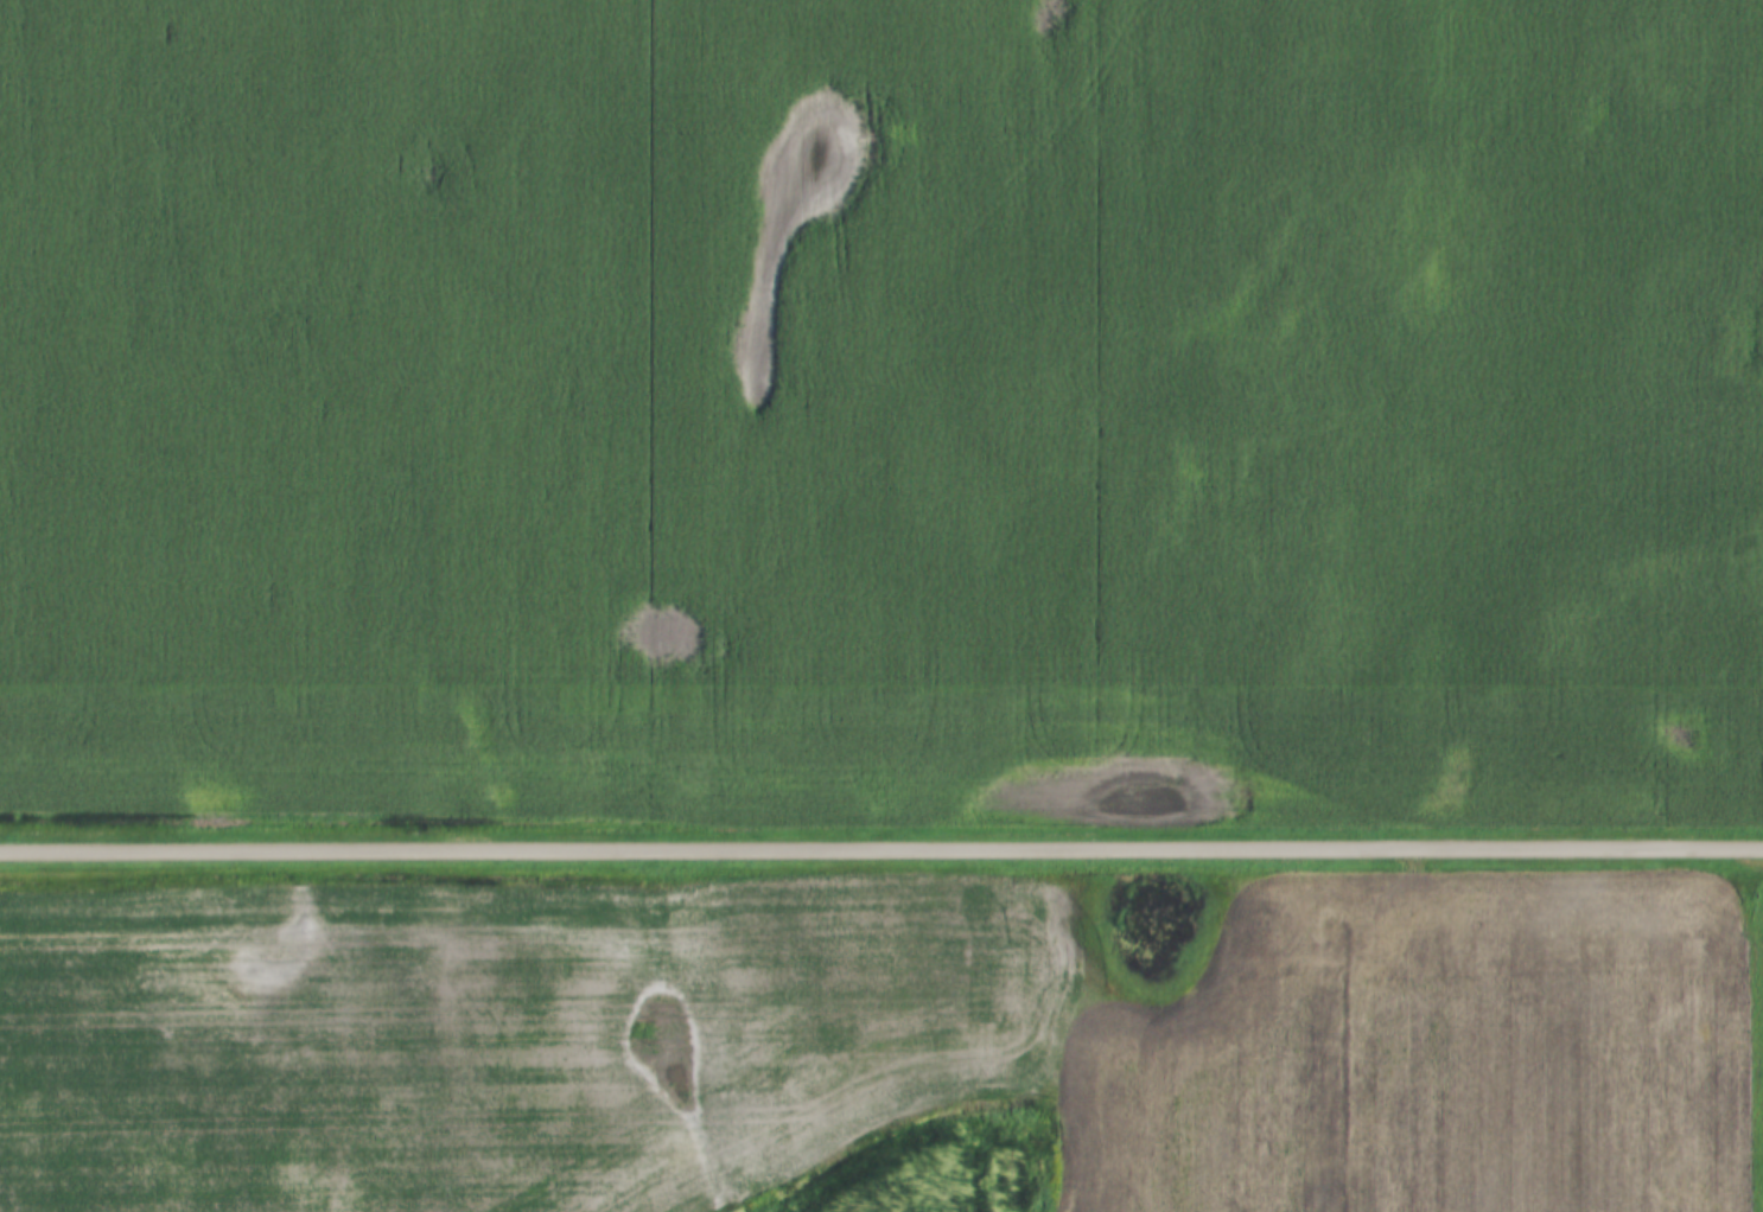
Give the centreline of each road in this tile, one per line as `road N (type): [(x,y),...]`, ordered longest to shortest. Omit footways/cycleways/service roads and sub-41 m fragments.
road 1 (residential): [(1762,848),(0,853)]

